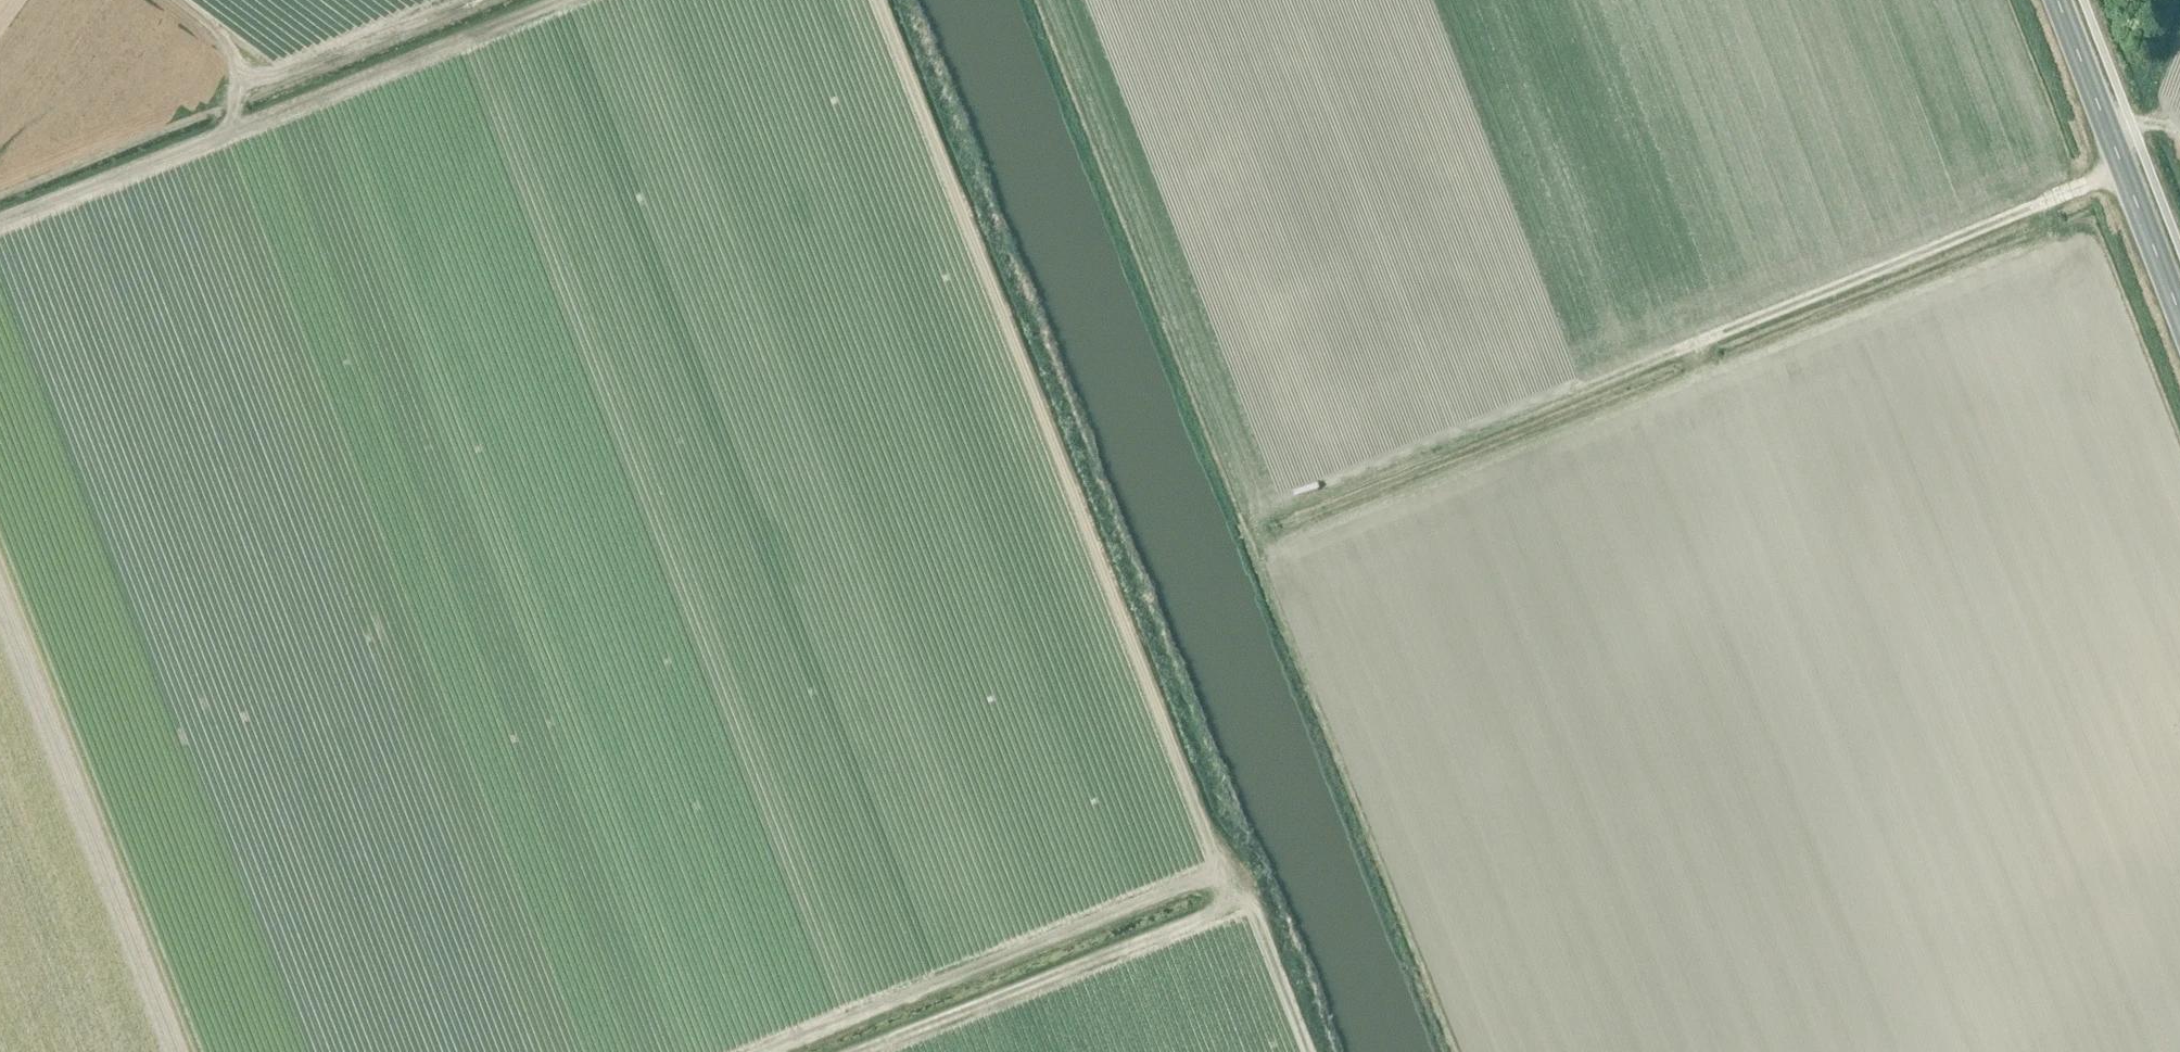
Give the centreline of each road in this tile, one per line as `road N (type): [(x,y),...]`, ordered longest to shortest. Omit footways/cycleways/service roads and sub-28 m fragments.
road 1 (track): [(573,0),(0,226)]
road 2 (secondary): [(2179,314),(2059,0)]
road 3 (track): [(233,135),(234,53),(165,0)]

